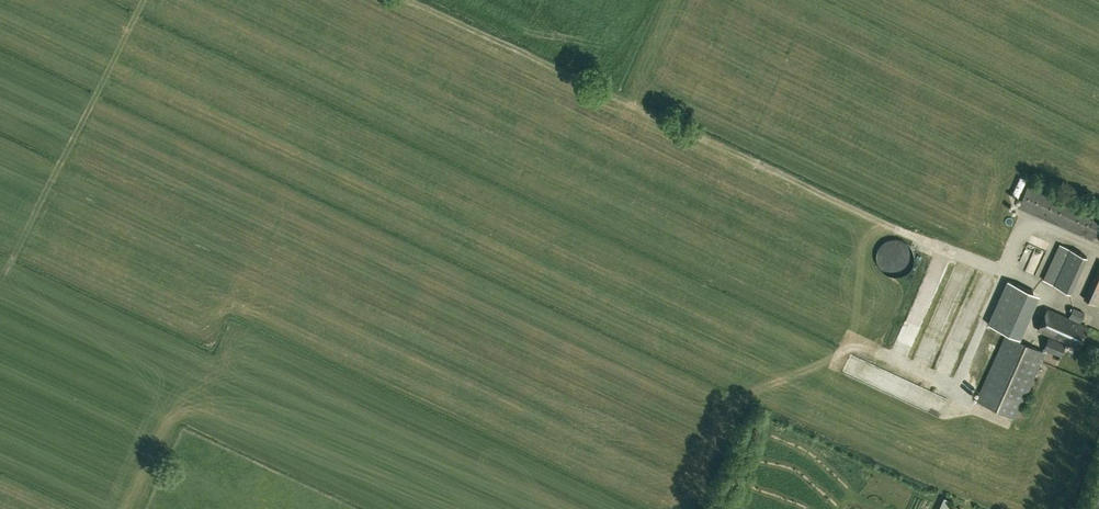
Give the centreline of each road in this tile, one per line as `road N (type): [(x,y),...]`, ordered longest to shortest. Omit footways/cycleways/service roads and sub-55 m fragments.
road 1 (track): [(410,0),(897,230)]
road 2 (track): [(9,264),(145,0)]

